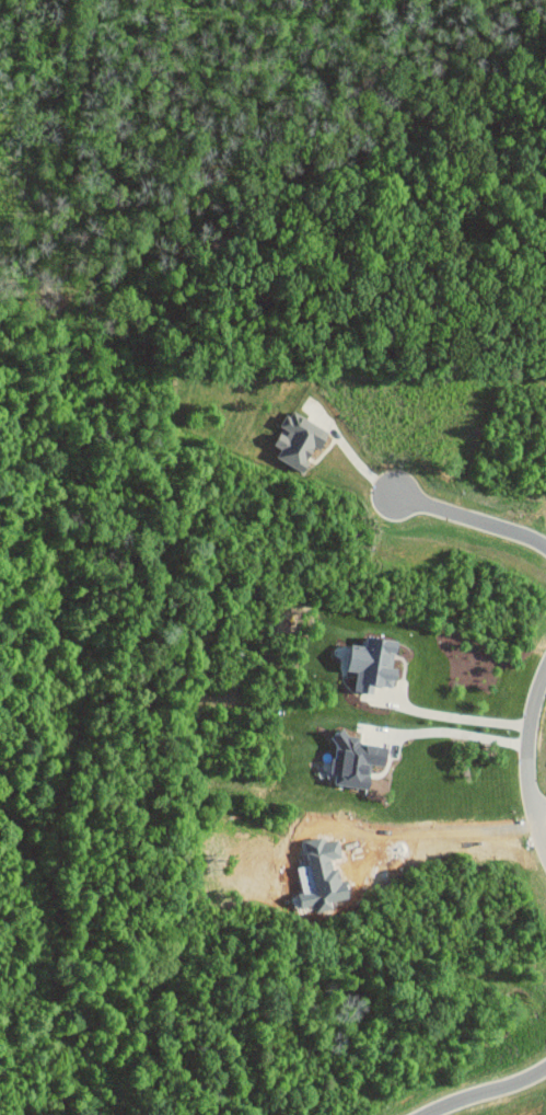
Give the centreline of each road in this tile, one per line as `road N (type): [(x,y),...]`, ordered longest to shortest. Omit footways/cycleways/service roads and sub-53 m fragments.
road 1 (residential): [(545,852),(531,782),(545,682)]
road 2 (residential): [(545,550),(399,498)]

